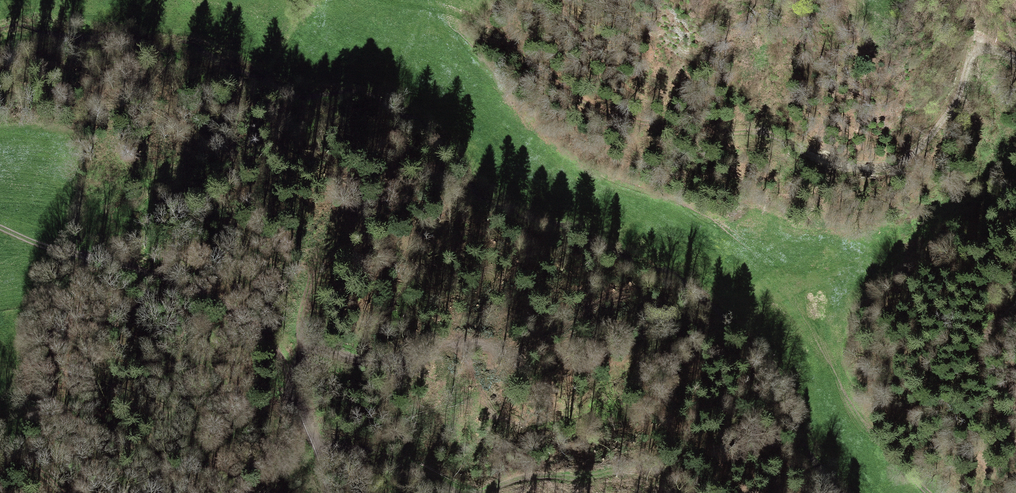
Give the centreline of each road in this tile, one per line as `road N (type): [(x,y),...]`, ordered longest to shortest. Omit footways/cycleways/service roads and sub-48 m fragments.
road 1 (track): [(1015,61),(995,49),(976,56),(956,105),(925,146),(901,164),(860,169),(820,161),(741,122),(634,92),(580,39),(559,0)]
road 2 (track): [(334,492),(282,359),(245,315),(153,271),(0,228)]
road 3 (track): [(394,0),(494,31),(545,77),(605,112),(766,132)]
road 4 (track): [(482,492),(551,471),(645,472),(689,492)]
road 5 (track): [(1015,300),(988,333),(980,358),(988,392),(1015,433)]

